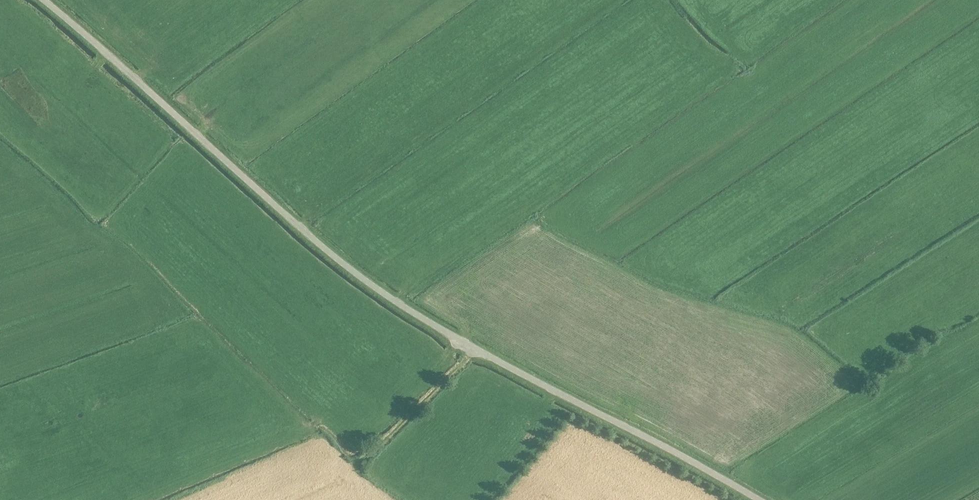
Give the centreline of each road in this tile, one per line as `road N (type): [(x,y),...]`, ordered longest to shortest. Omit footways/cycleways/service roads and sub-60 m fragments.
road 1 (unclassified): [(756,499),(405,308),(43,0)]

